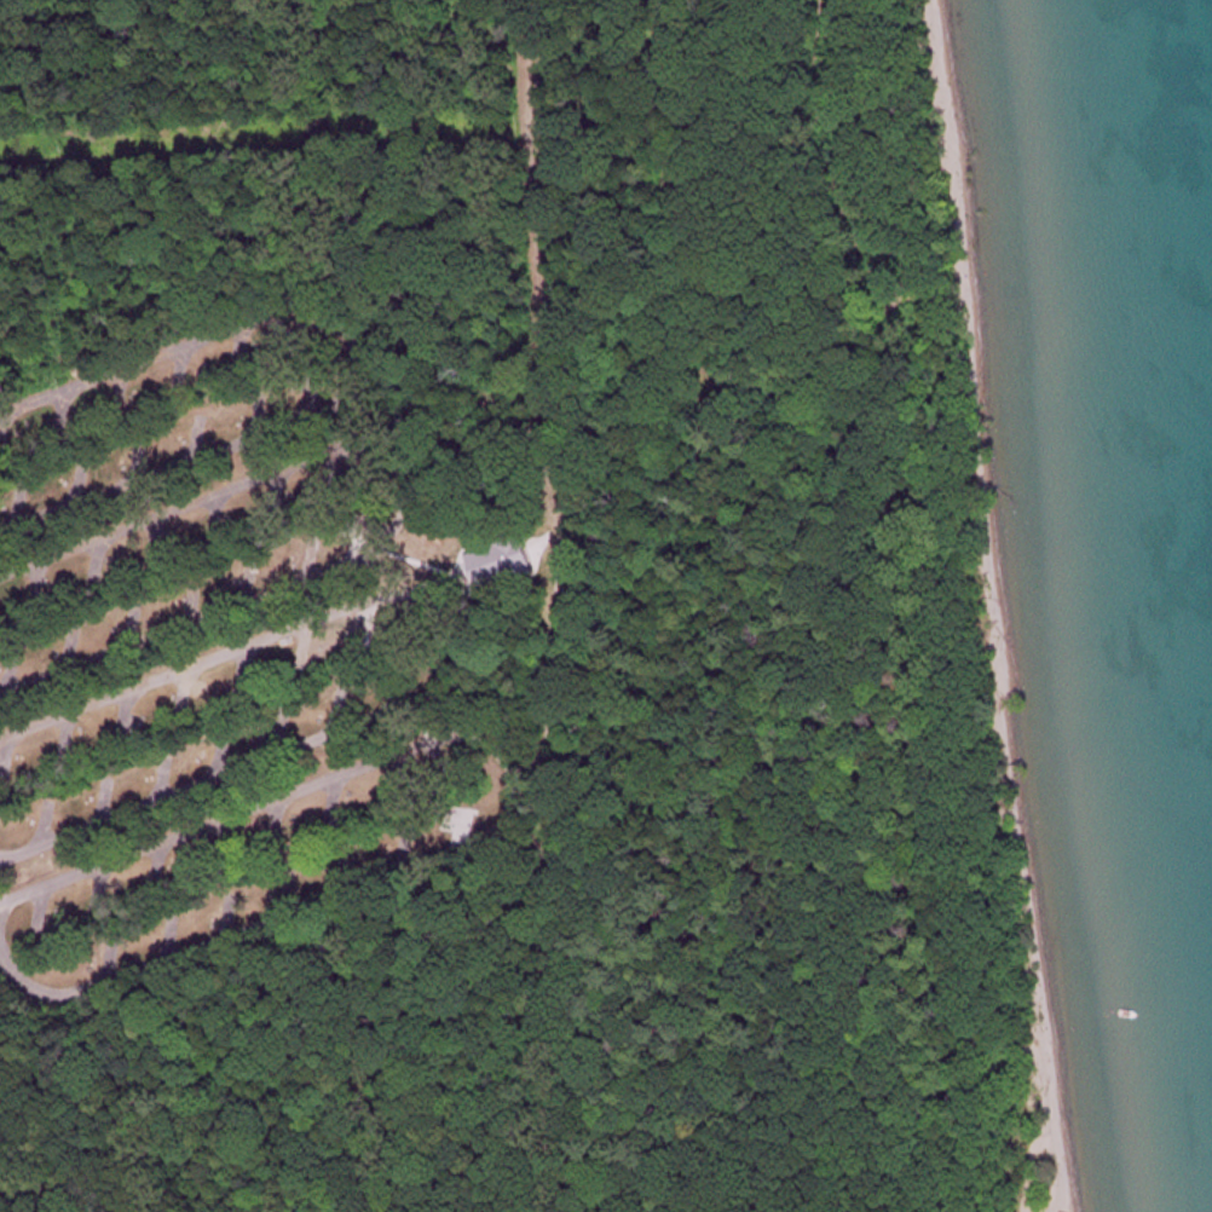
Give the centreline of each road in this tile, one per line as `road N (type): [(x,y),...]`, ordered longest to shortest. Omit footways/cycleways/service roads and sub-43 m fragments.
road 1 (track): [(500,825),(546,858),(553,881),(547,1211)]

